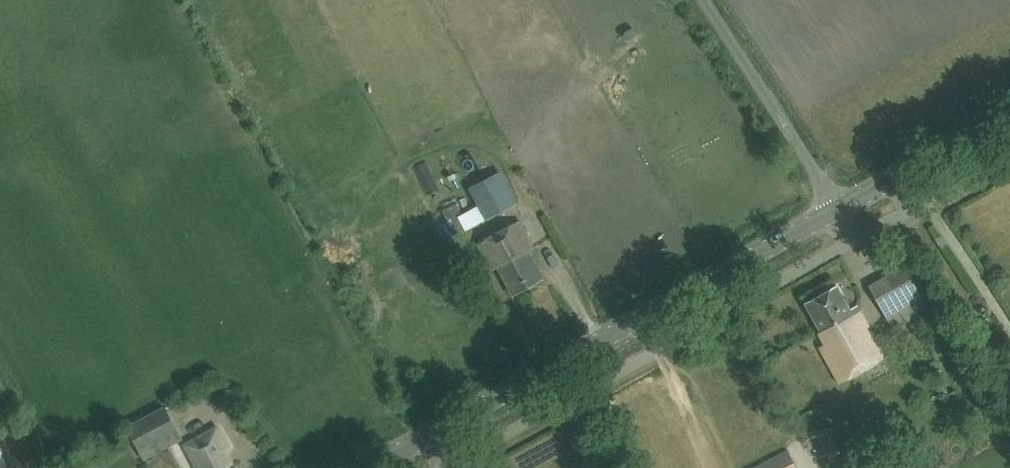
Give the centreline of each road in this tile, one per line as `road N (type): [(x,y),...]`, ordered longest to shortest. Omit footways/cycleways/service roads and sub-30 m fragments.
road 1 (secondary): [(372,467),(838,211)]
road 2 (unclassified): [(838,211),(703,0)]
road 3 (secondary): [(838,211),(1009,115)]

